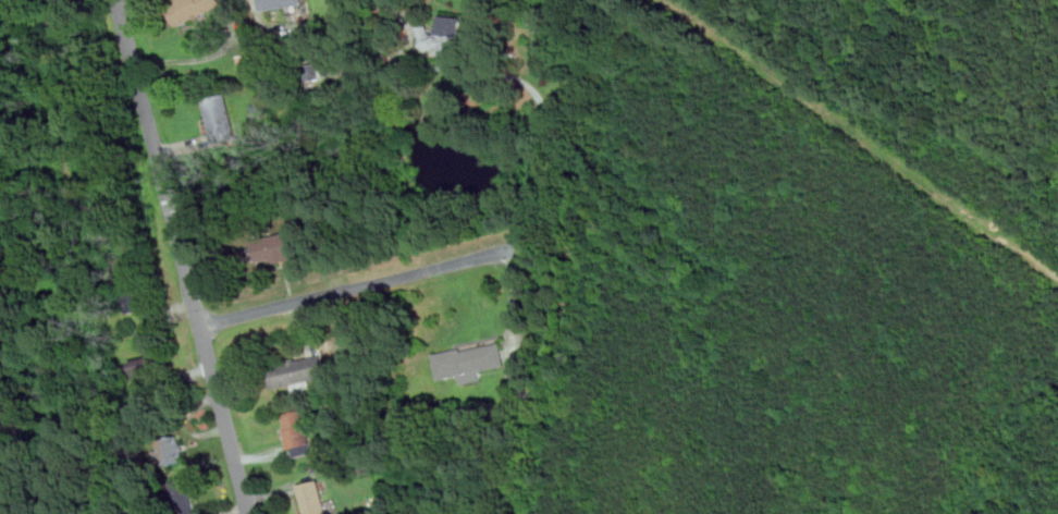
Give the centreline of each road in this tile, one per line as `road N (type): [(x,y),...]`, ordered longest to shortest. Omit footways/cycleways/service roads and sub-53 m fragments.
road 1 (residential): [(251,513),(118,0)]
road 2 (residential): [(201,327),(526,246)]

